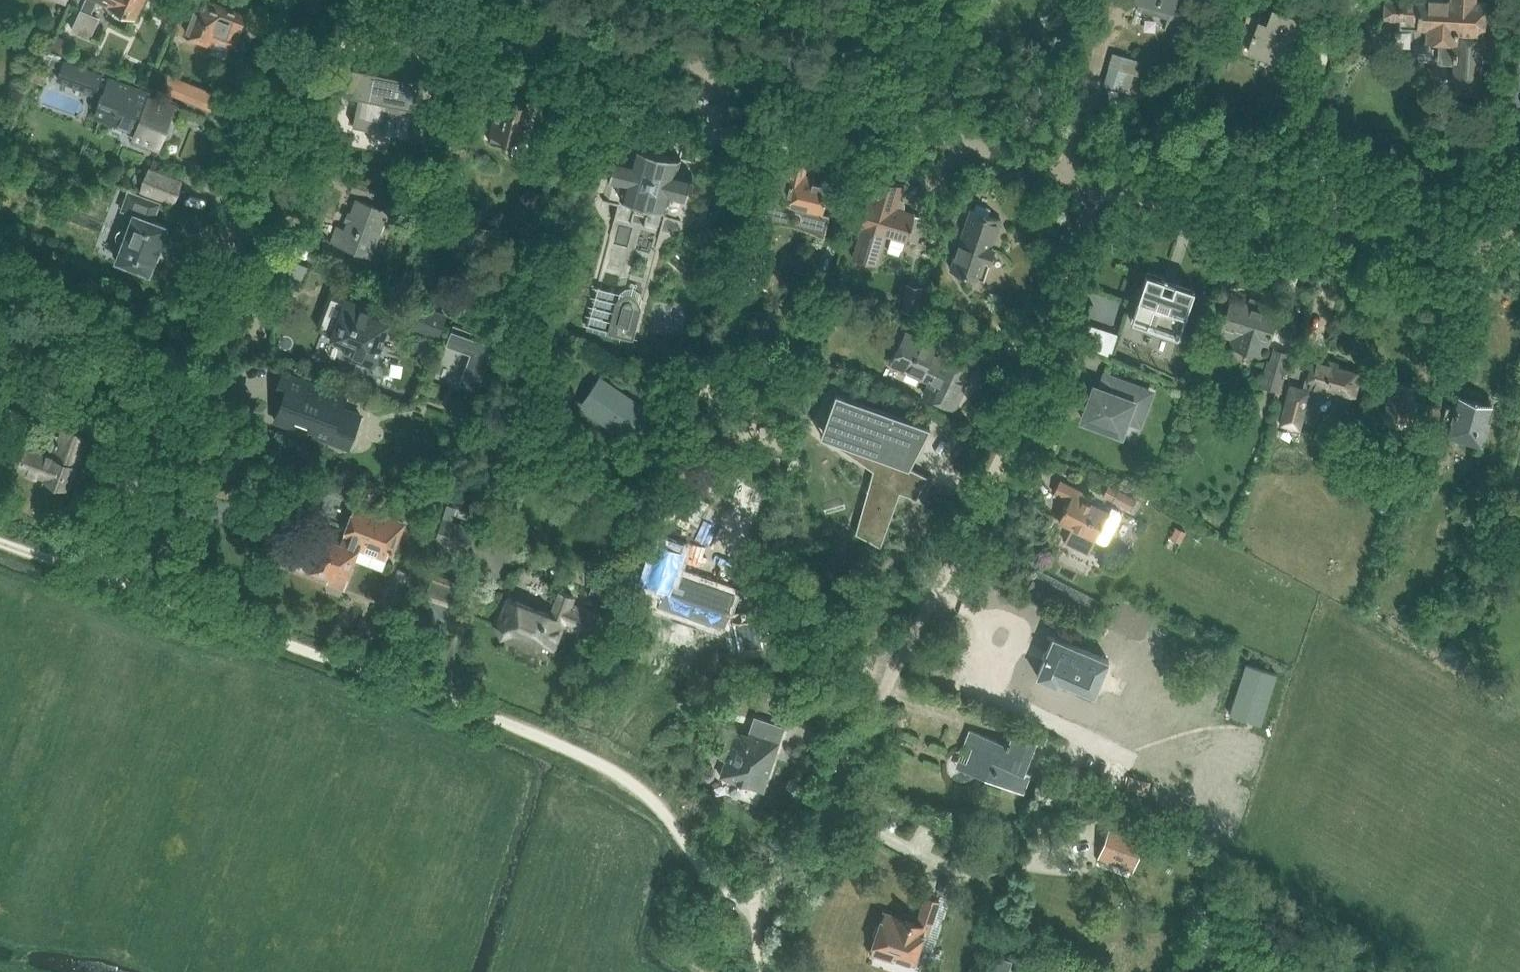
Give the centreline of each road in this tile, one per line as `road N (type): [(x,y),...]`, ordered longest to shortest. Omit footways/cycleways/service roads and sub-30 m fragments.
road 1 (track): [(761,971),(760,902),(731,897),(669,819),(604,765),(429,694),(0,543)]
road 2 (residential): [(760,902),(871,727),(937,604),(989,489),(1095,188)]
road 3 (residential): [(1095,188),(795,86),(419,0)]
road 4 (residential): [(101,574),(301,0)]
road 5 (residential): [(1519,251),(1418,254),(1292,240),(1095,188)]

